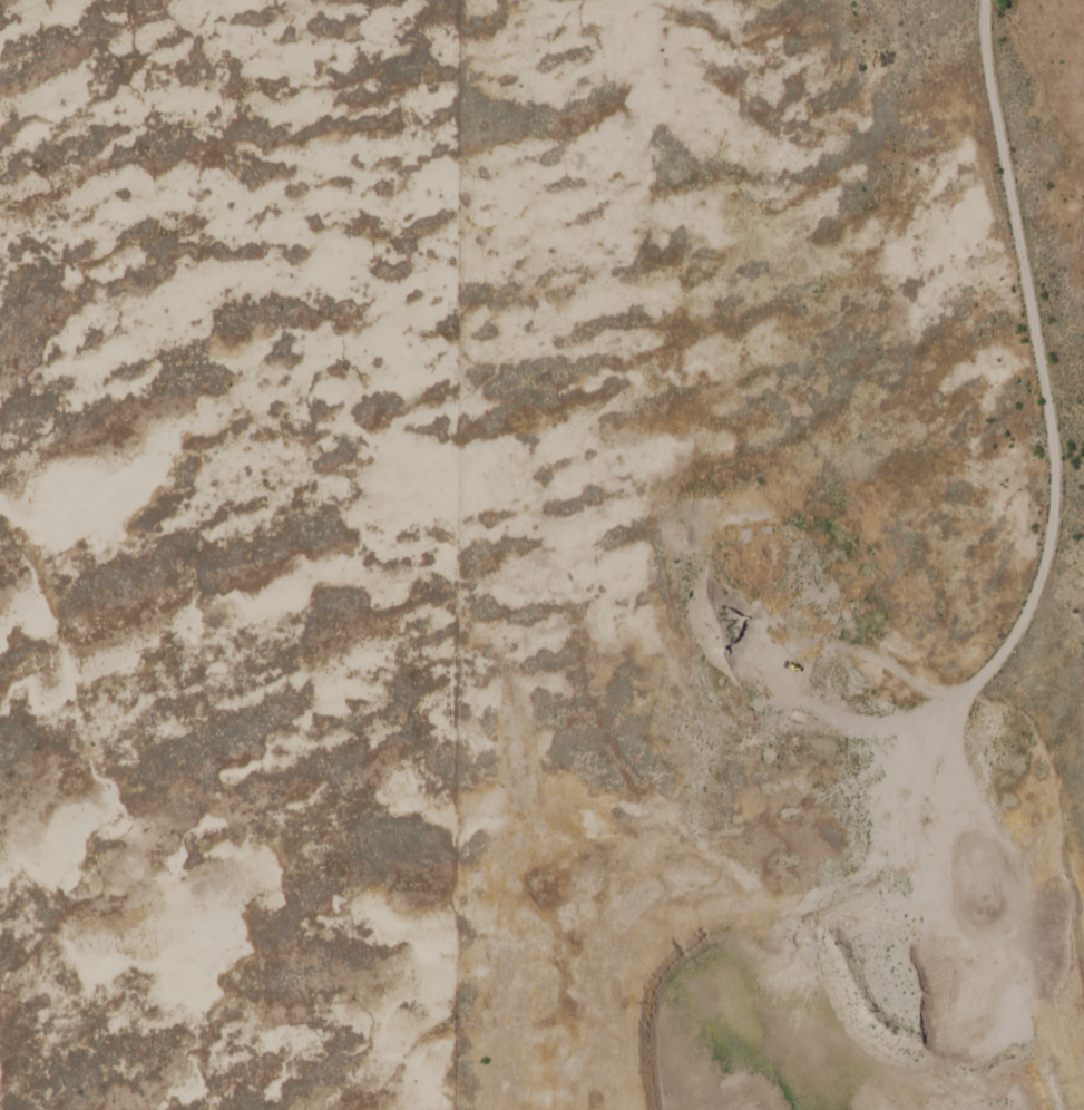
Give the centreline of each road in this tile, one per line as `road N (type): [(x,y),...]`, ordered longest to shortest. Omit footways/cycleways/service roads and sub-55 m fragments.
road 1 (track): [(984,0),(993,99),(1054,457),(1053,502),(1032,590),(976,674)]

